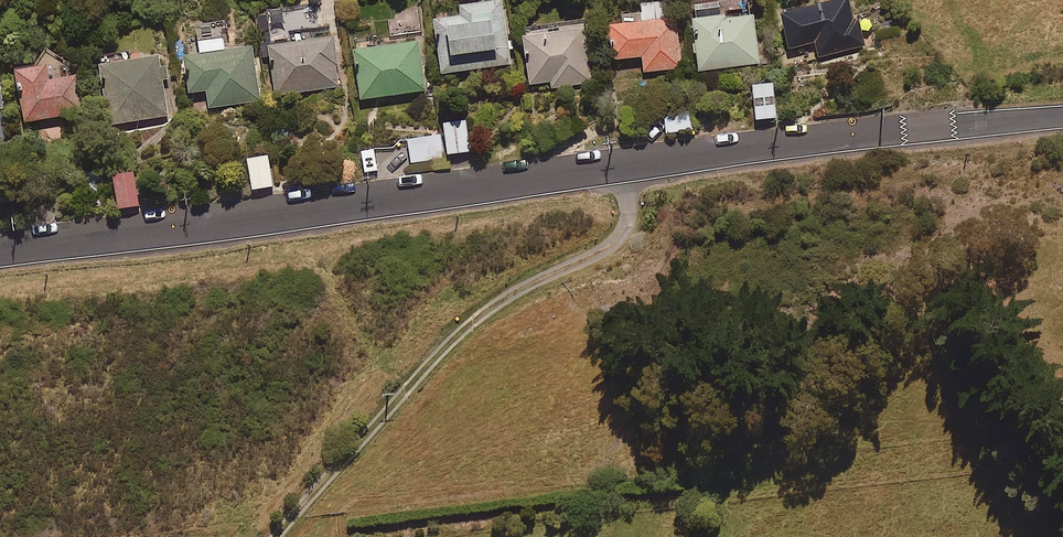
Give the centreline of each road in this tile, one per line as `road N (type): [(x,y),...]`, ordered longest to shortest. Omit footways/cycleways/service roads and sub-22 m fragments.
road 1 (tertiary): [(1062,115),(815,142),(0,257)]

